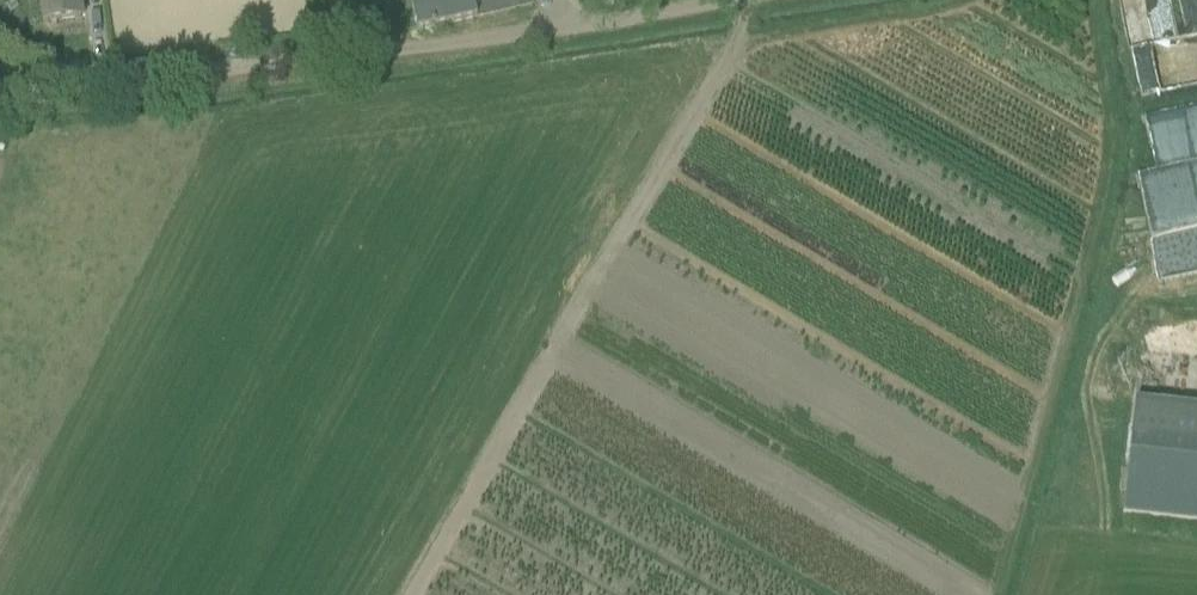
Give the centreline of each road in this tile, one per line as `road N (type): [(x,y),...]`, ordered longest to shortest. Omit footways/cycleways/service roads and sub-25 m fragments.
road 1 (unclassified): [(0,74),(63,86),(491,37),(728,0)]
road 2 (track): [(744,0),(737,32),(410,594)]

